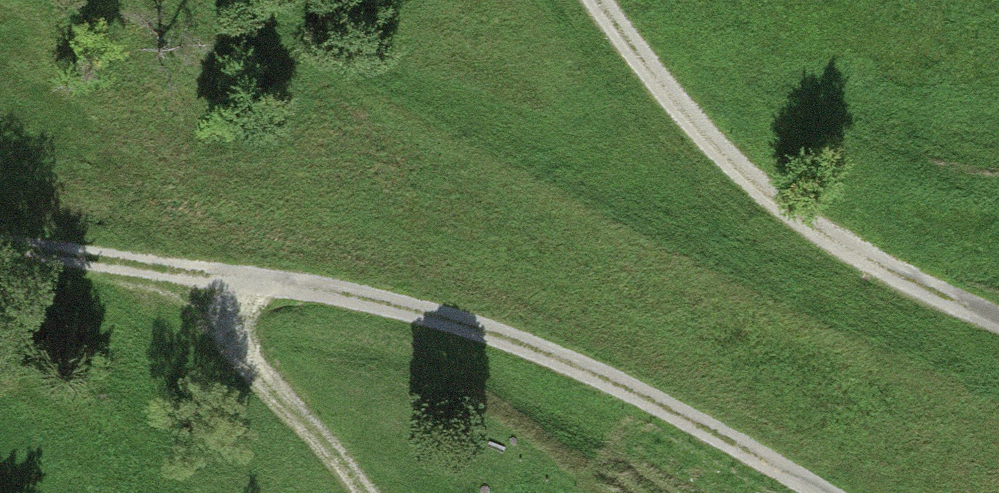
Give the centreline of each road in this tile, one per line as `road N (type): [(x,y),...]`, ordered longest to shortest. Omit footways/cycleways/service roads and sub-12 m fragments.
road 1 (track): [(823,492),(524,344),(265,286),(0,249)]
road 2 (track): [(596,0),(732,179),(880,279),(998,323)]
road 3 (track): [(265,286),(234,316),(233,347),(371,492)]

